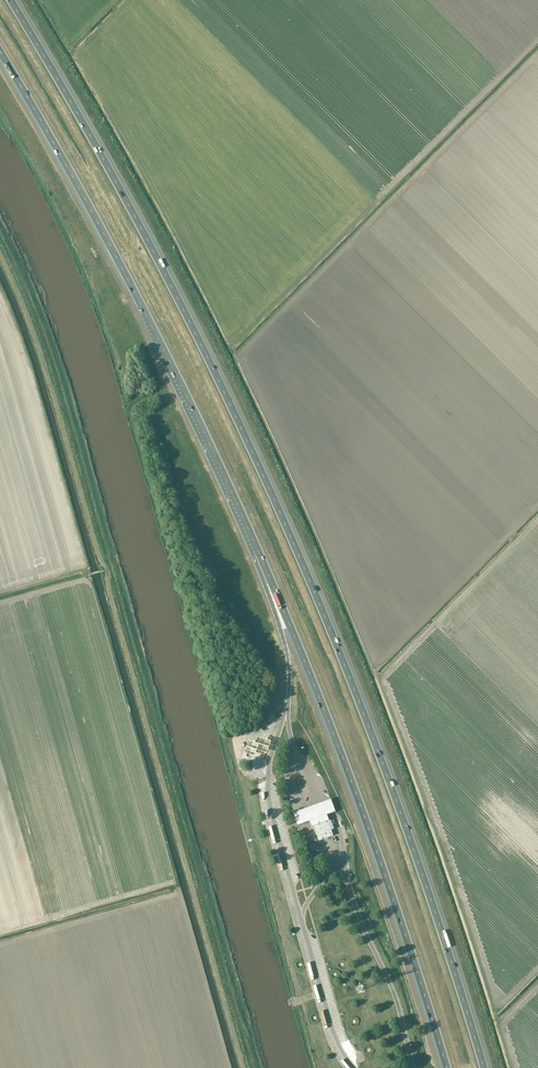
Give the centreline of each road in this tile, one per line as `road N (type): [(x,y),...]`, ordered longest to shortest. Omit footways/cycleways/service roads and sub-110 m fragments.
road 1 (motorway): [(484,1067),(393,792),(284,523),(165,274),(10,0)]
road 2 (motorway): [(255,545),(363,814),(446,1067)]
road 3 (motorway): [(0,52),(138,298),(255,545)]
road 4 (motorway): [(255,545),(287,656),(288,707)]

